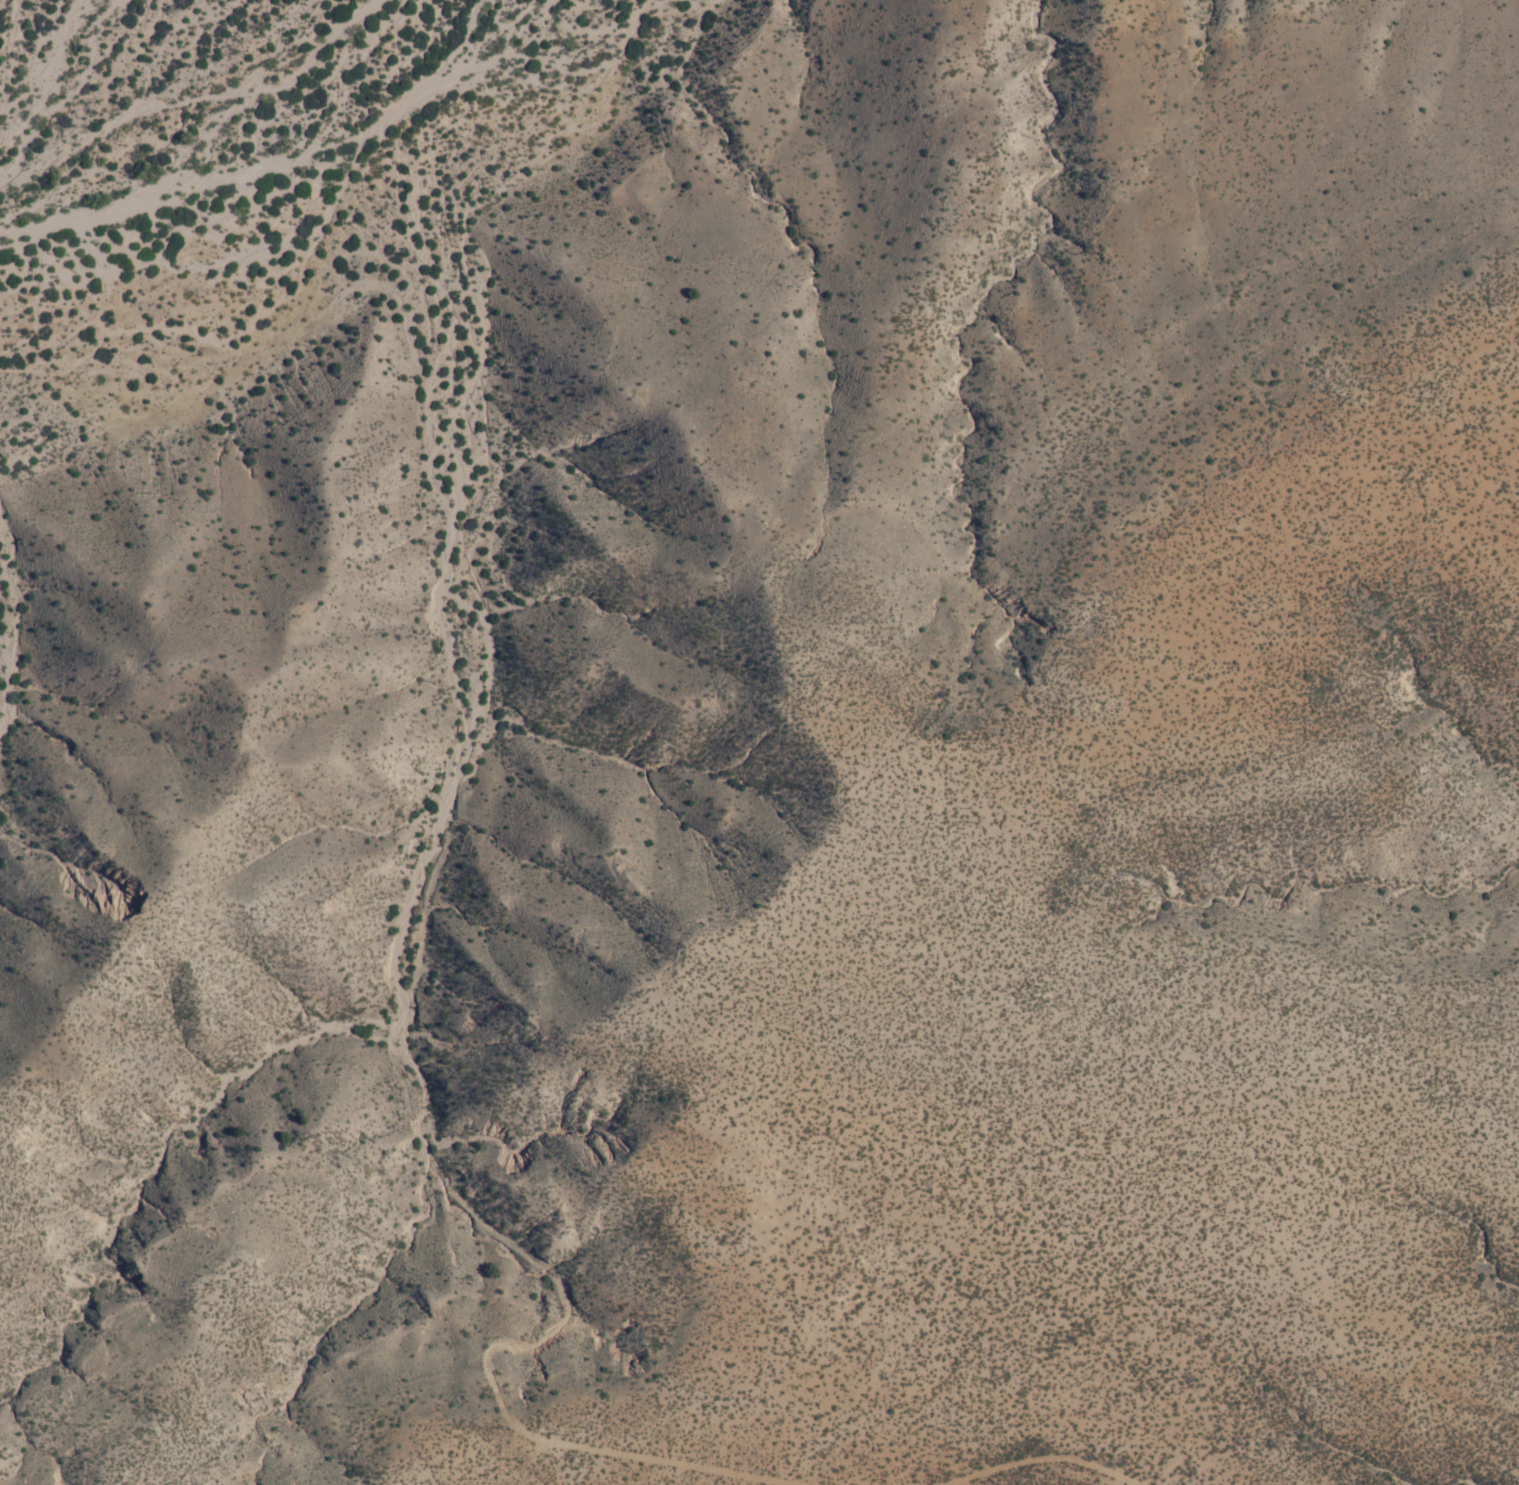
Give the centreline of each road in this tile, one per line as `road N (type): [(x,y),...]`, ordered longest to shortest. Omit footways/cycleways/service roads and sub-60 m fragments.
road 1 (track): [(777,1484),(538,1443),(513,1432),(495,1405),(481,1365),(487,1351),(524,1350),(564,1311),(543,1267),(492,1235),(430,1173),(388,1052),(445,830)]
road 2 (track): [(1133,1484),(1055,1457),(949,1484)]

